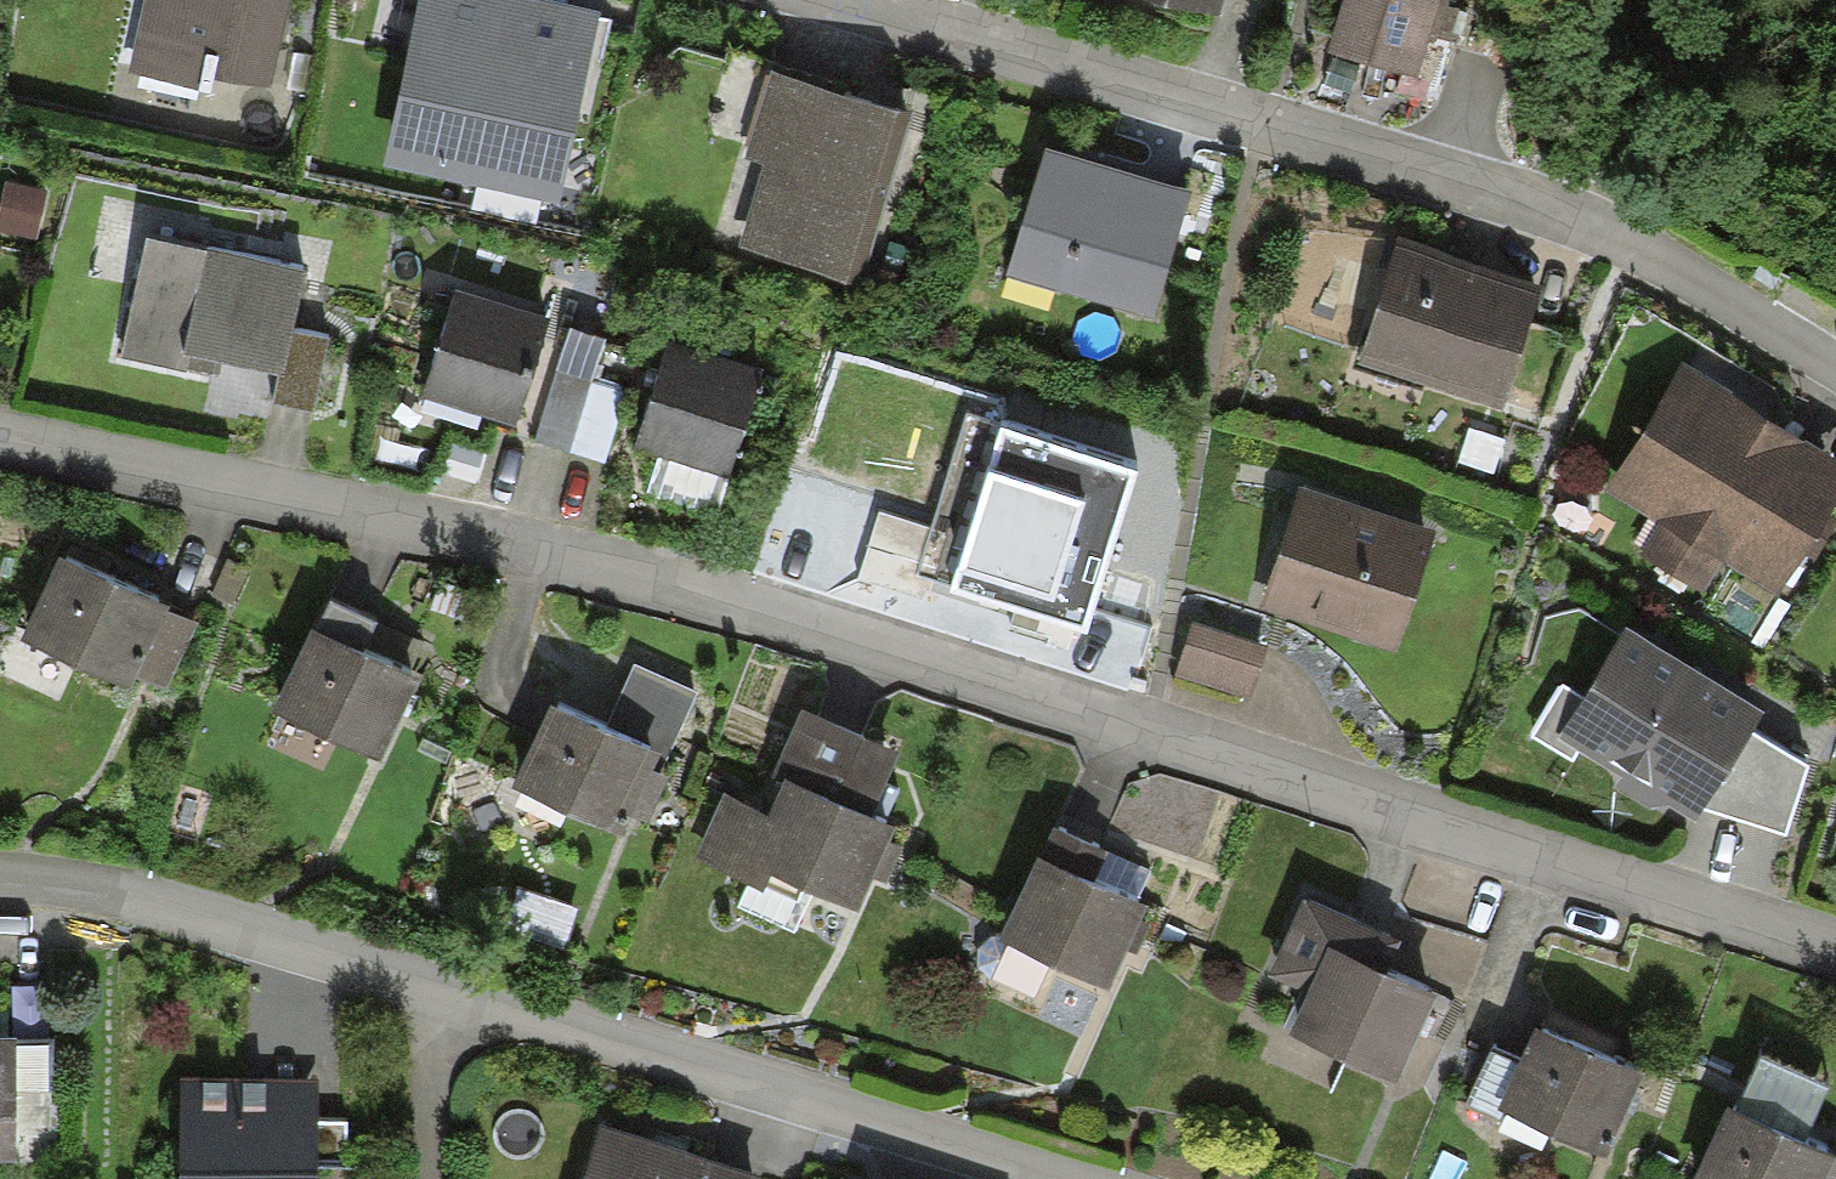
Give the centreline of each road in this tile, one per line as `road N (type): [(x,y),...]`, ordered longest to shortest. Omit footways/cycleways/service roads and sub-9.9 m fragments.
road 1 (residential): [(1835,954),(889,644),(277,484),(0,433)]
road 2 (residential): [(0,875),(162,908),(1067,1178)]
road 3 (residential): [(883,0),(1570,217),(1835,364)]

